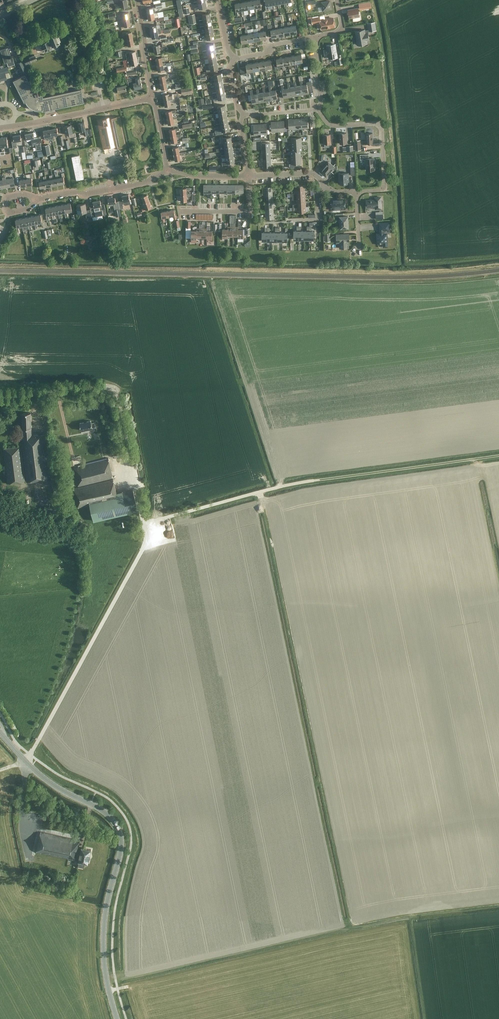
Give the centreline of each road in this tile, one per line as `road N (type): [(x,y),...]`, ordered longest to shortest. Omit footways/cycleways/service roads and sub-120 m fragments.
road 1 (track): [(259,492),(352,923),(498,905)]
road 2 (track): [(144,523),(298,483),(498,457)]
road 3 (secondary): [(117,1018),(103,936),(120,832),(106,815),(53,787),(0,734)]
road 4 (residential): [(144,523),(114,391),(0,391)]
road 5 (residential): [(0,129),(154,97)]
road 6 (residential): [(356,191),(384,186),(380,127),(336,128),(318,110)]
road 7 (residential): [(35,201),(137,185),(167,172)]

